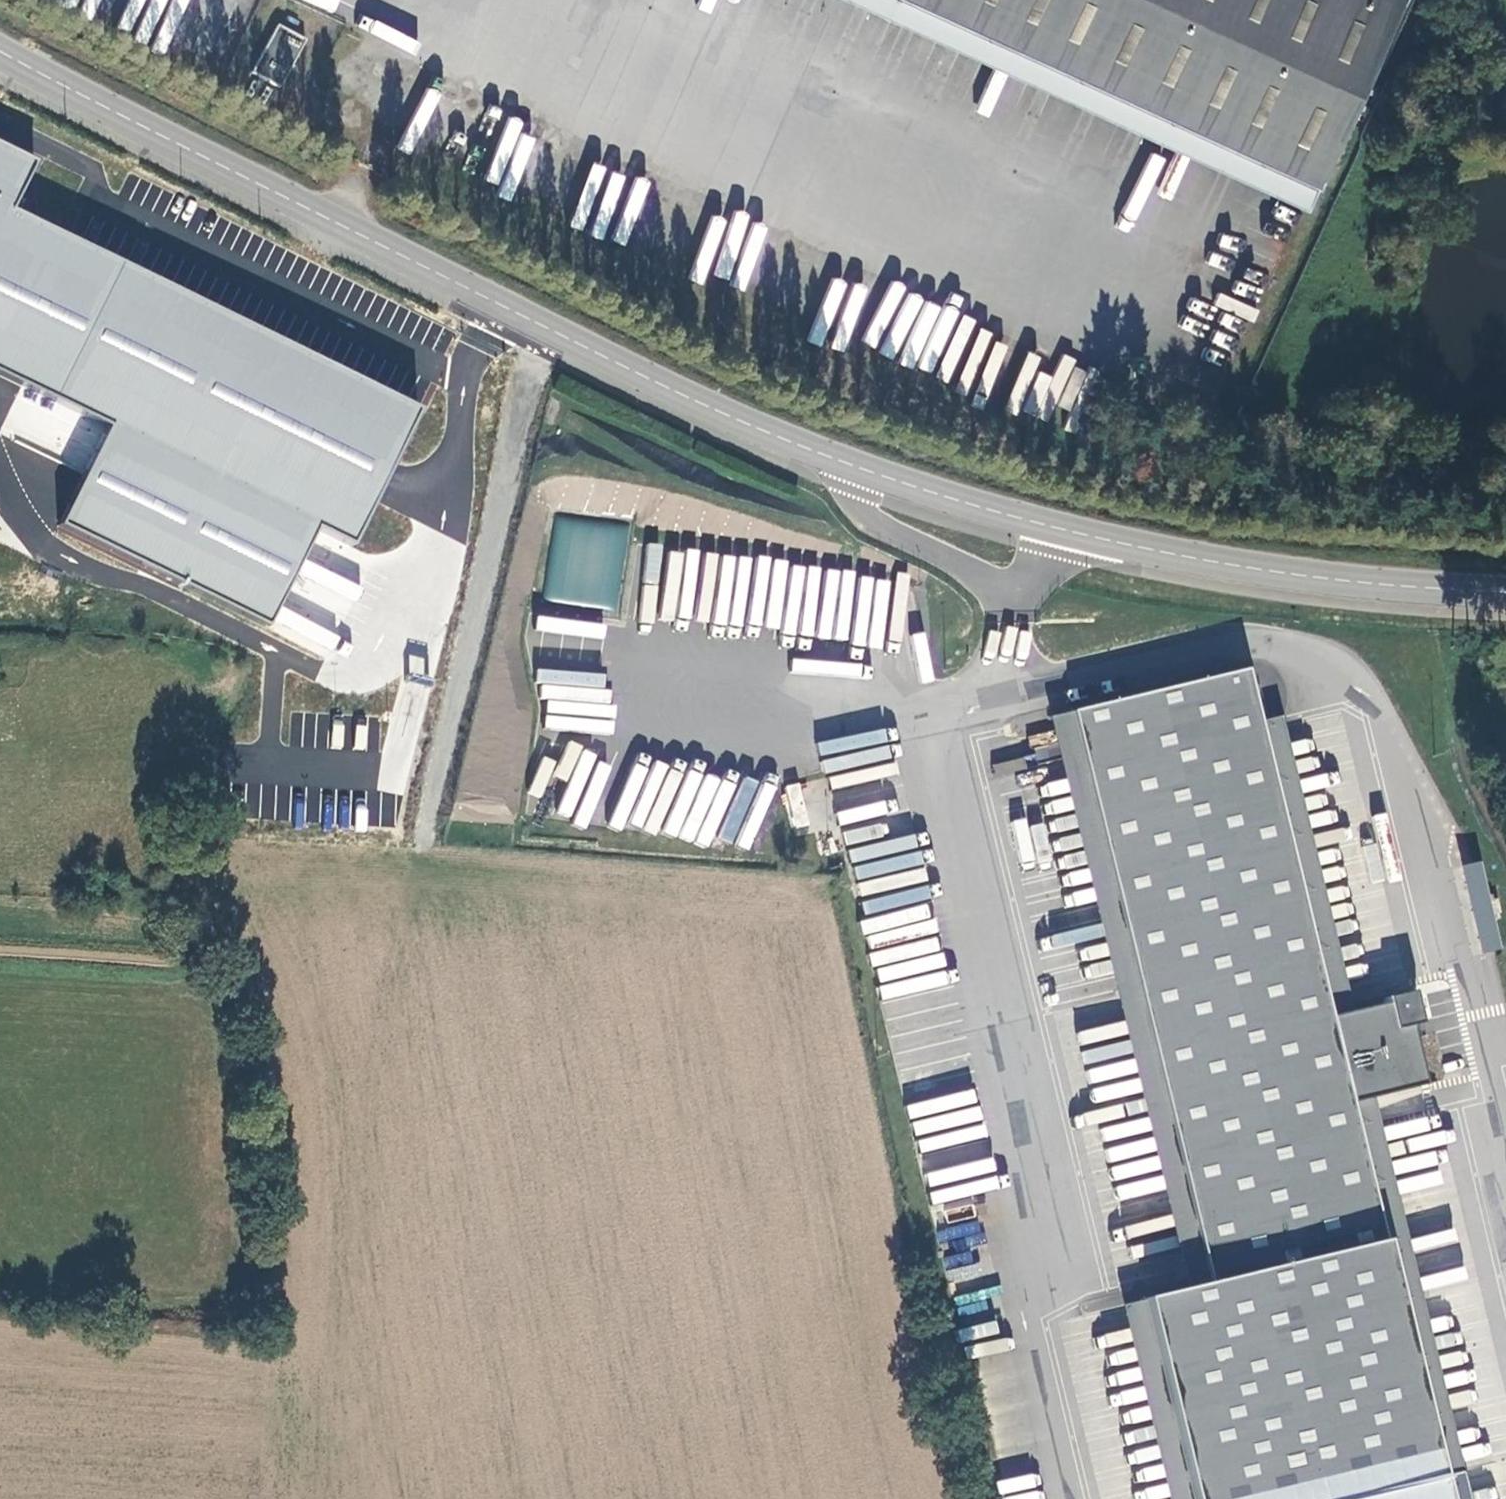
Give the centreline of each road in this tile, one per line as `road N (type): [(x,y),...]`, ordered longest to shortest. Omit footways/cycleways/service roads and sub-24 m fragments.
road 1 (primary): [(0,50),(770,433),(895,481),(1024,522),(1184,555),(1296,575),(1505,592)]

